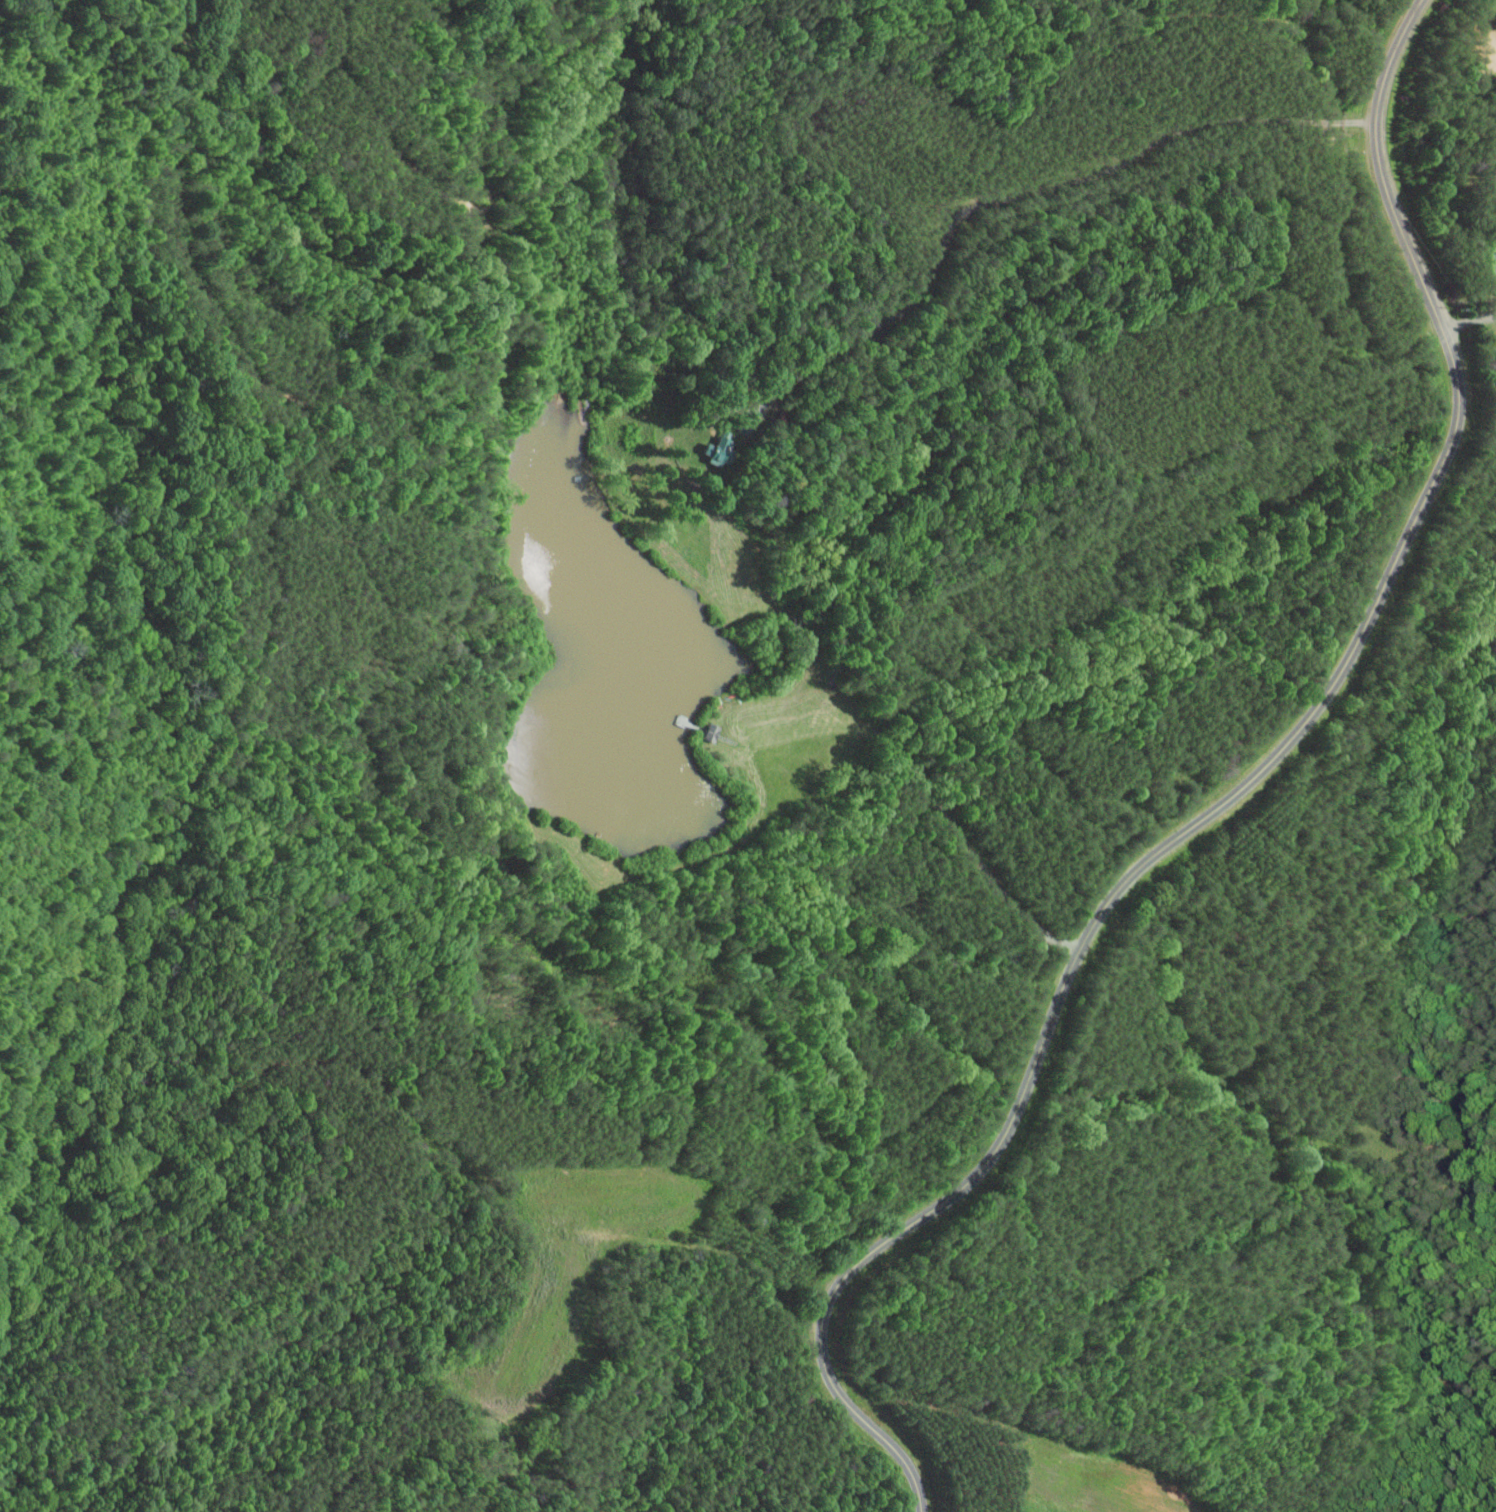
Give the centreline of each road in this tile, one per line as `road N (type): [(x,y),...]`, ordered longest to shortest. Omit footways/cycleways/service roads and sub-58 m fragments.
road 1 (residential): [(923,1511),(901,1455),(853,1410),(828,1368),(831,1307),(861,1266),(959,1197),(998,1158),(1099,918),(1147,862),(1259,776),(1323,701),(1364,638),(1461,428),(1456,359),(1389,188),(1377,114),(1389,60),(1427,0)]

